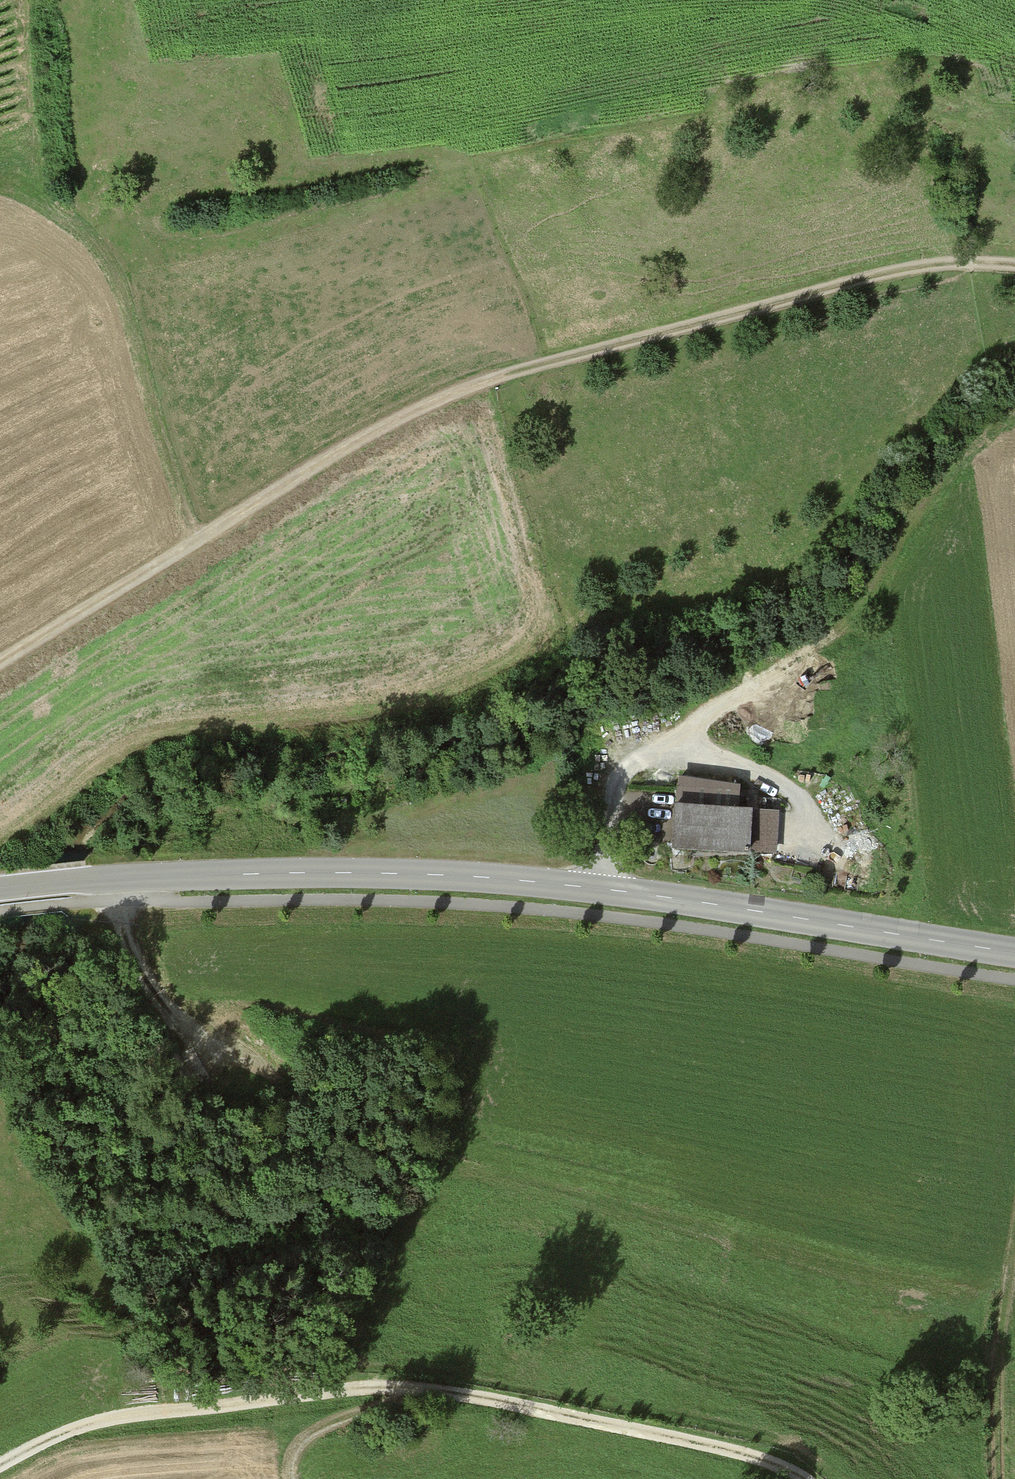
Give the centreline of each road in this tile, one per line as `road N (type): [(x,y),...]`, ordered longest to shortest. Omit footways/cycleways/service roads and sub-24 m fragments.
road 1 (track): [(0,659),(441,396),(926,264),(1014,265)]
road 2 (tertiary): [(0,889),(211,873),(491,876),(1014,952)]
road 3 (track): [(0,1466),(101,1422),(395,1386),(652,1433),(760,1459),(802,1478)]
road 4 (track): [(596,888),(618,783),(631,765),(727,710),(856,607),(930,488),(985,434),(1014,423)]
road 5 (track): [(0,183),(79,227),(101,256),(192,540)]
road 6 (track): [(999,1478),(1002,1313),(1014,1217)]
road 7 (track): [(209,1061),(169,1022),(113,906),(112,877)]
road 8 (track): [(293,1478),(299,1444),(321,1428),(424,1389)]

